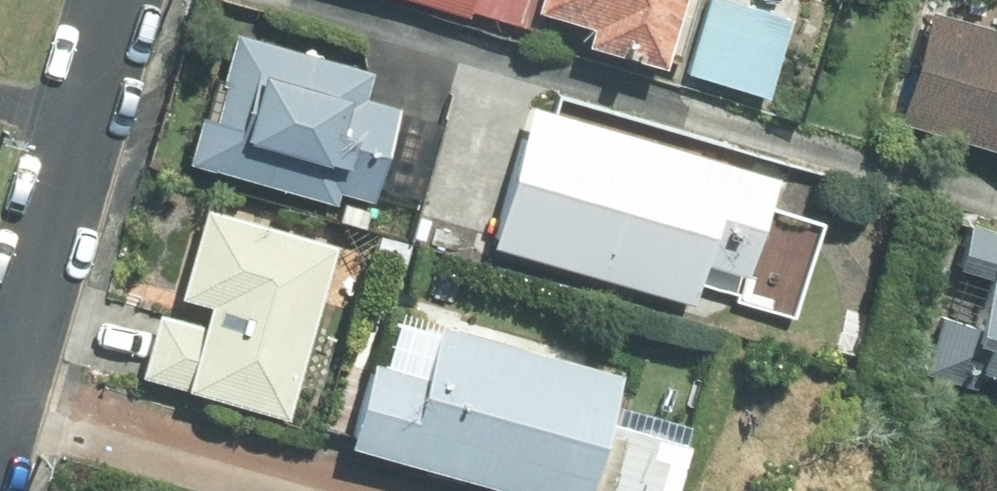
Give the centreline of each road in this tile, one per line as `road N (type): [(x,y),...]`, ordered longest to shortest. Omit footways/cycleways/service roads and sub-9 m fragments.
road 1 (residential): [(0,414),(121,0)]

